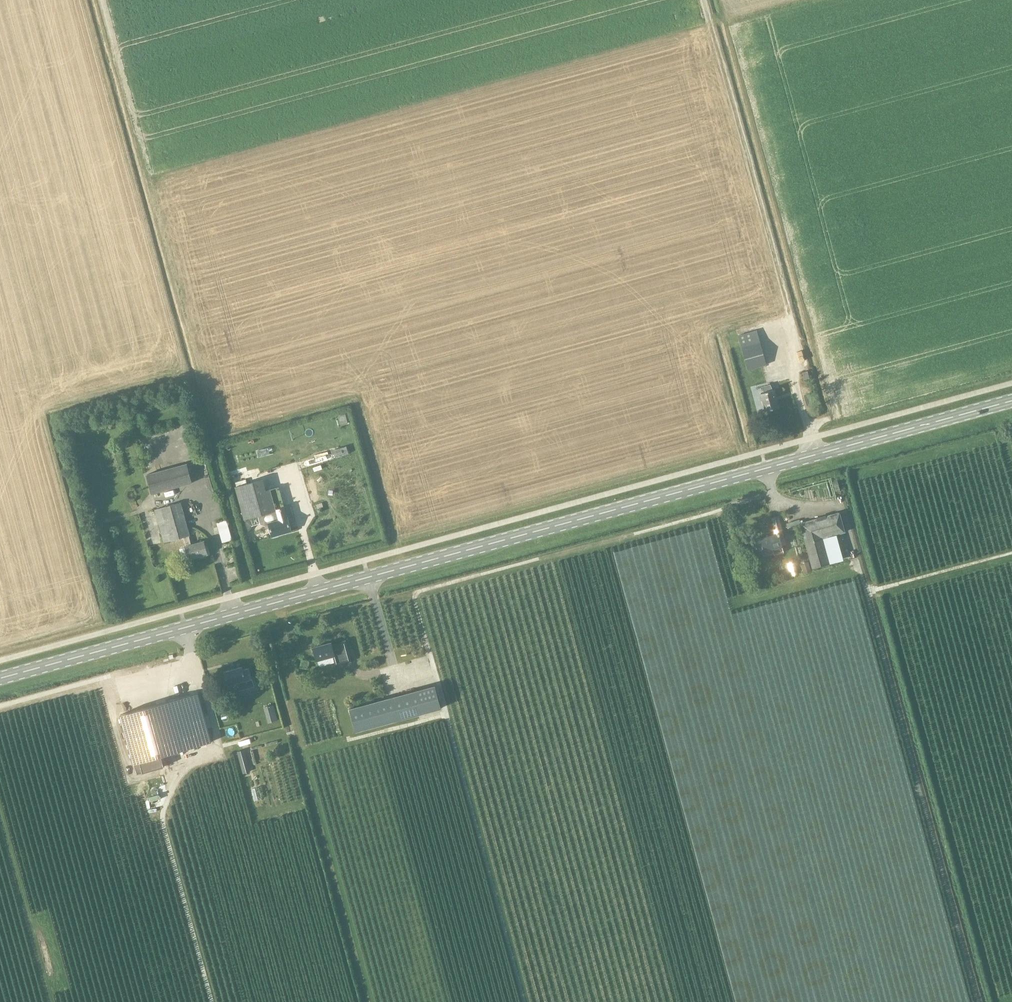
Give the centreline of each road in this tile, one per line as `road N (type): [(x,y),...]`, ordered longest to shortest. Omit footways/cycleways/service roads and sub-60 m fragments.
road 1 (primary): [(0,678),(1011,401)]

